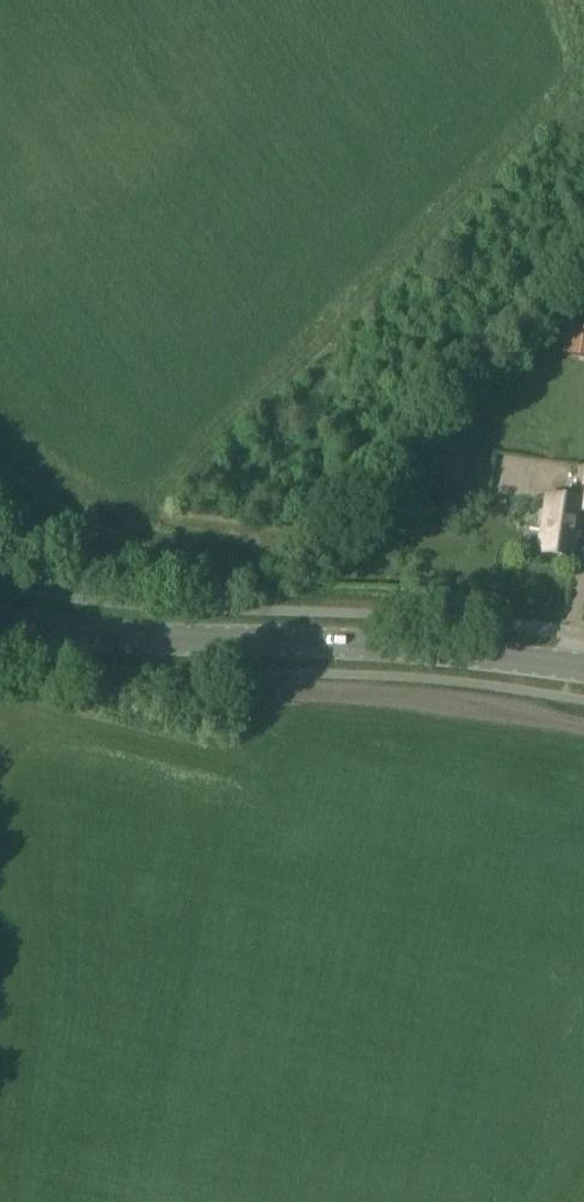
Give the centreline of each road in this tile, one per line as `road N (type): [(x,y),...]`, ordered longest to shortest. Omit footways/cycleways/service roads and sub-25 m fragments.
road 1 (secondary): [(583,663),(375,646),(134,642),(0,619)]

